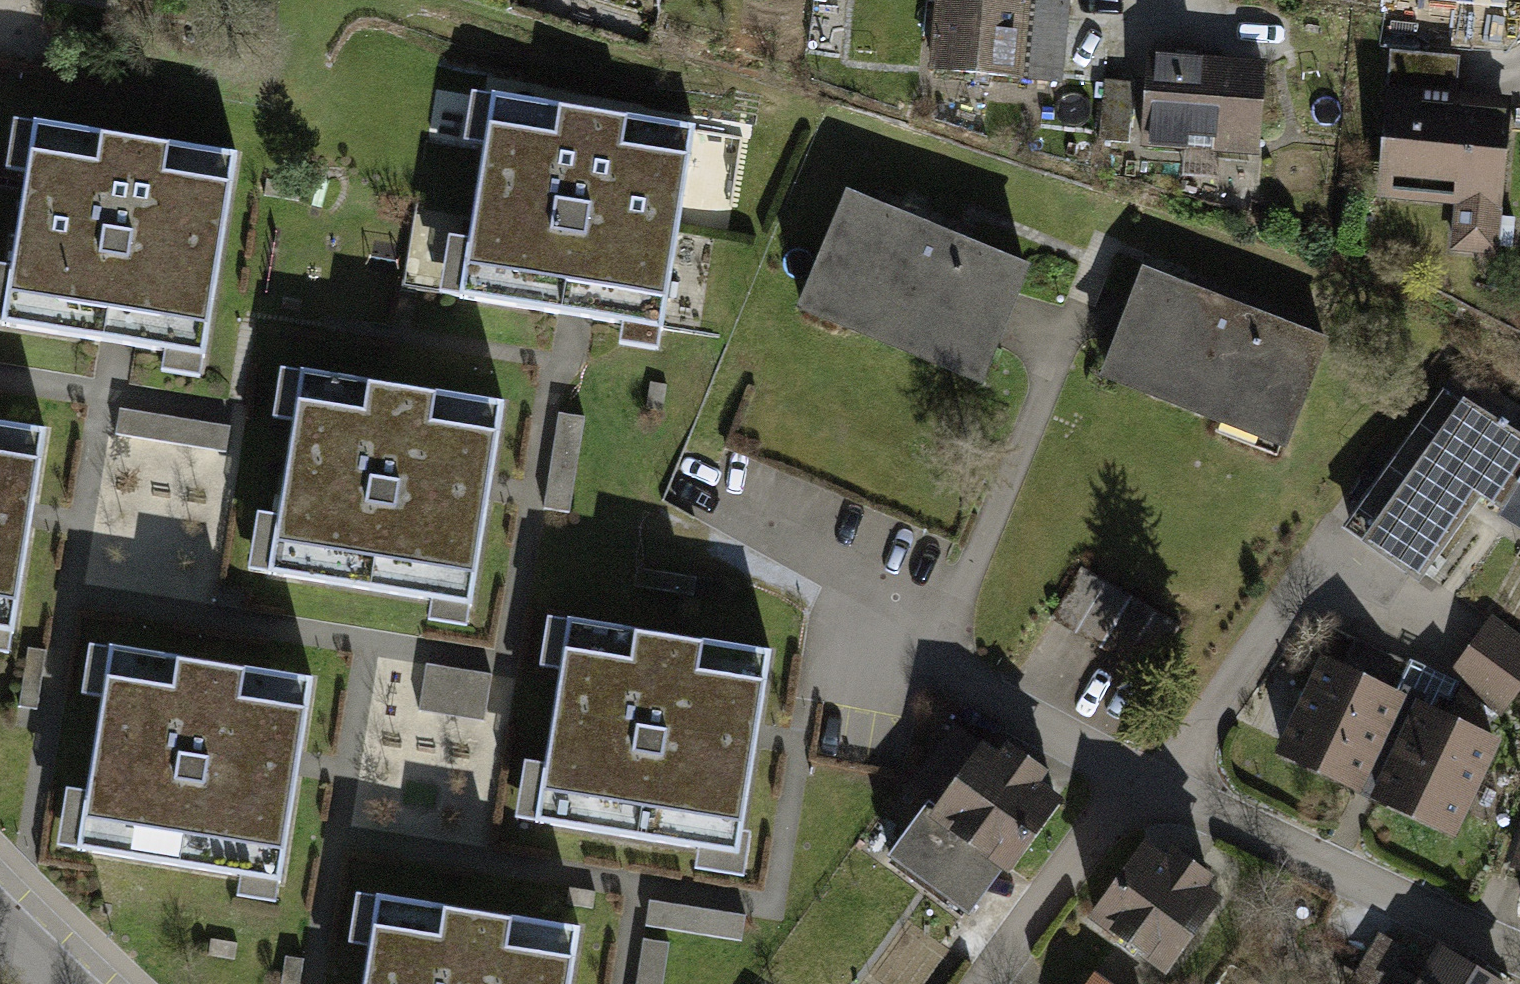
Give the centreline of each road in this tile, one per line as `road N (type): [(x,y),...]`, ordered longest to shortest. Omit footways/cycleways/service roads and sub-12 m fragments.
road 1 (residential): [(1519,954),(1133,782),(984,983)]

